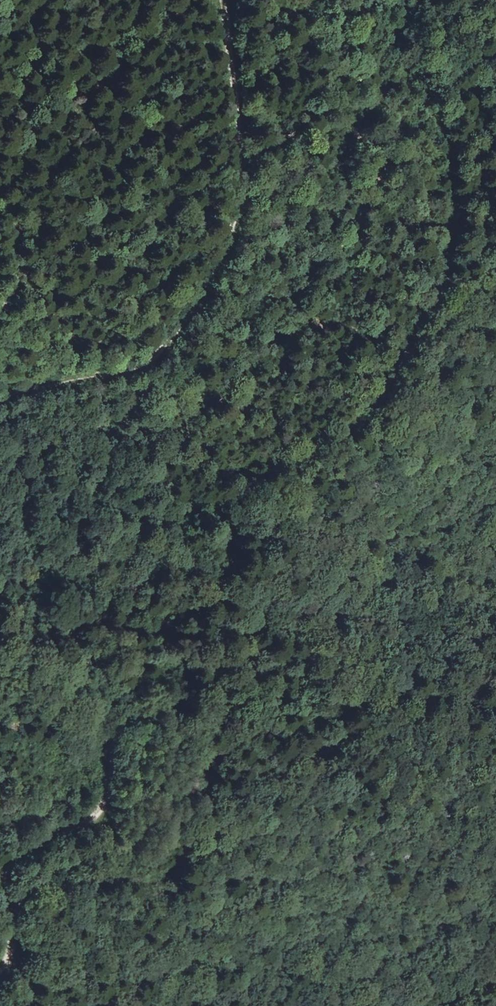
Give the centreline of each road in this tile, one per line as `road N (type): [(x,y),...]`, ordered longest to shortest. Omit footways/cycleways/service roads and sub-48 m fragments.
road 1 (track): [(9,917),(21,890),(63,878),(123,884),(154,876),(190,845),(206,800),(202,645),(235,543),(219,498),(244,476),(361,430),(394,364),(424,333)]
road 2 (track): [(0,398),(143,363),(170,344),(237,200),(239,93),(219,0)]
road 3 (track): [(9,917),(11,859),(29,841),(82,825),(105,802),(111,722),(88,653),(44,624),(0,556)]
road 4 (track): [(424,333),(455,191),(450,152),(394,60),(393,36),(401,14),(430,0)]

